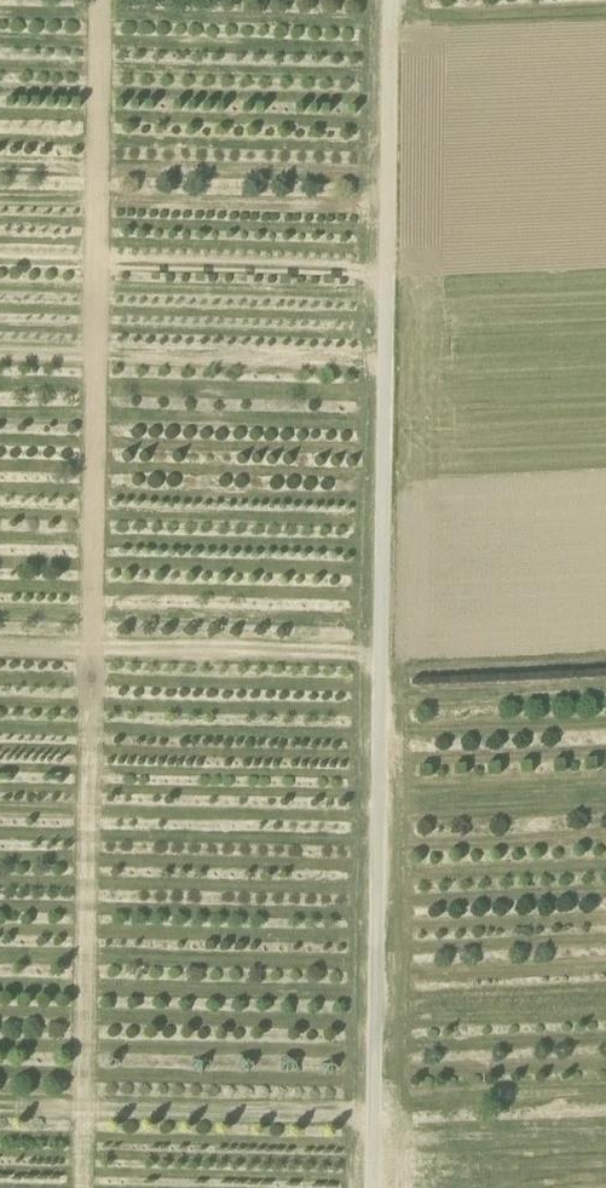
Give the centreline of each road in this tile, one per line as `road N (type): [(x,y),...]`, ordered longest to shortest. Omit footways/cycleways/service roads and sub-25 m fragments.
road 1 (track): [(371,1187),(389,0)]

